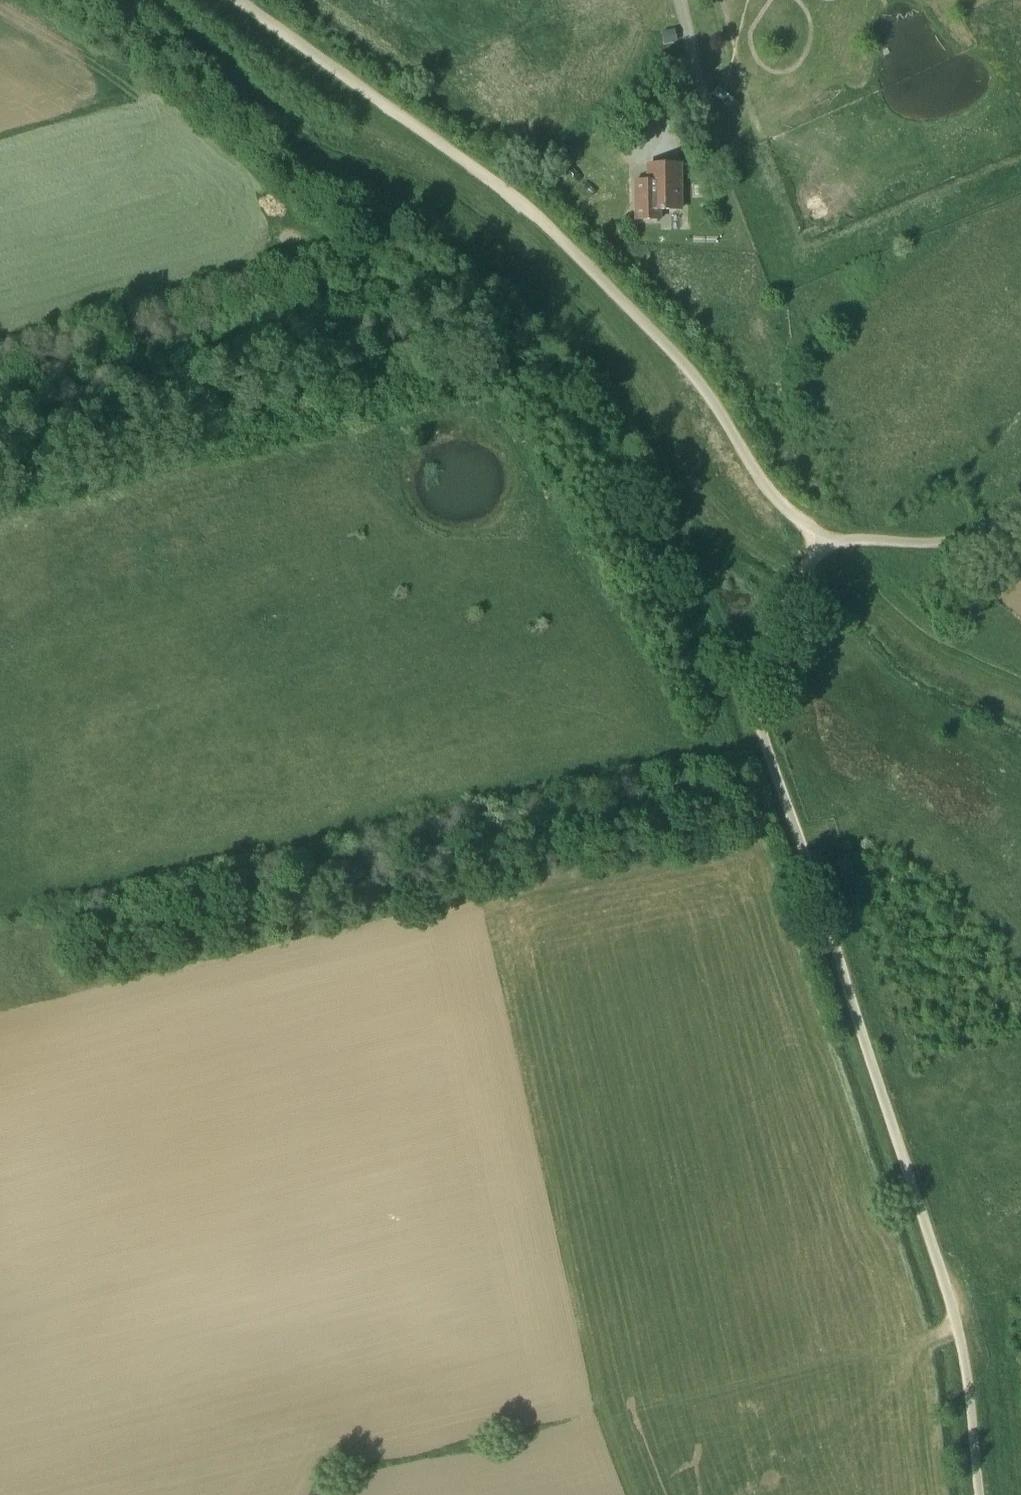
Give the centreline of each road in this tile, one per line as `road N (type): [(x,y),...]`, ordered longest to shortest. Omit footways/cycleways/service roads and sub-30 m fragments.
road 1 (unclassified): [(977,1494),(959,1339),(756,713),(756,674),(770,634),(801,574),(836,546)]
road 2 (unclassified): [(836,546),(780,504),(676,356),(524,203),(239,0)]
road 3 (track): [(1020,673),(954,654),(922,636),(864,590),(836,546)]
road 4 (unclassified): [(836,546),(863,537),(960,541),(1020,509)]

